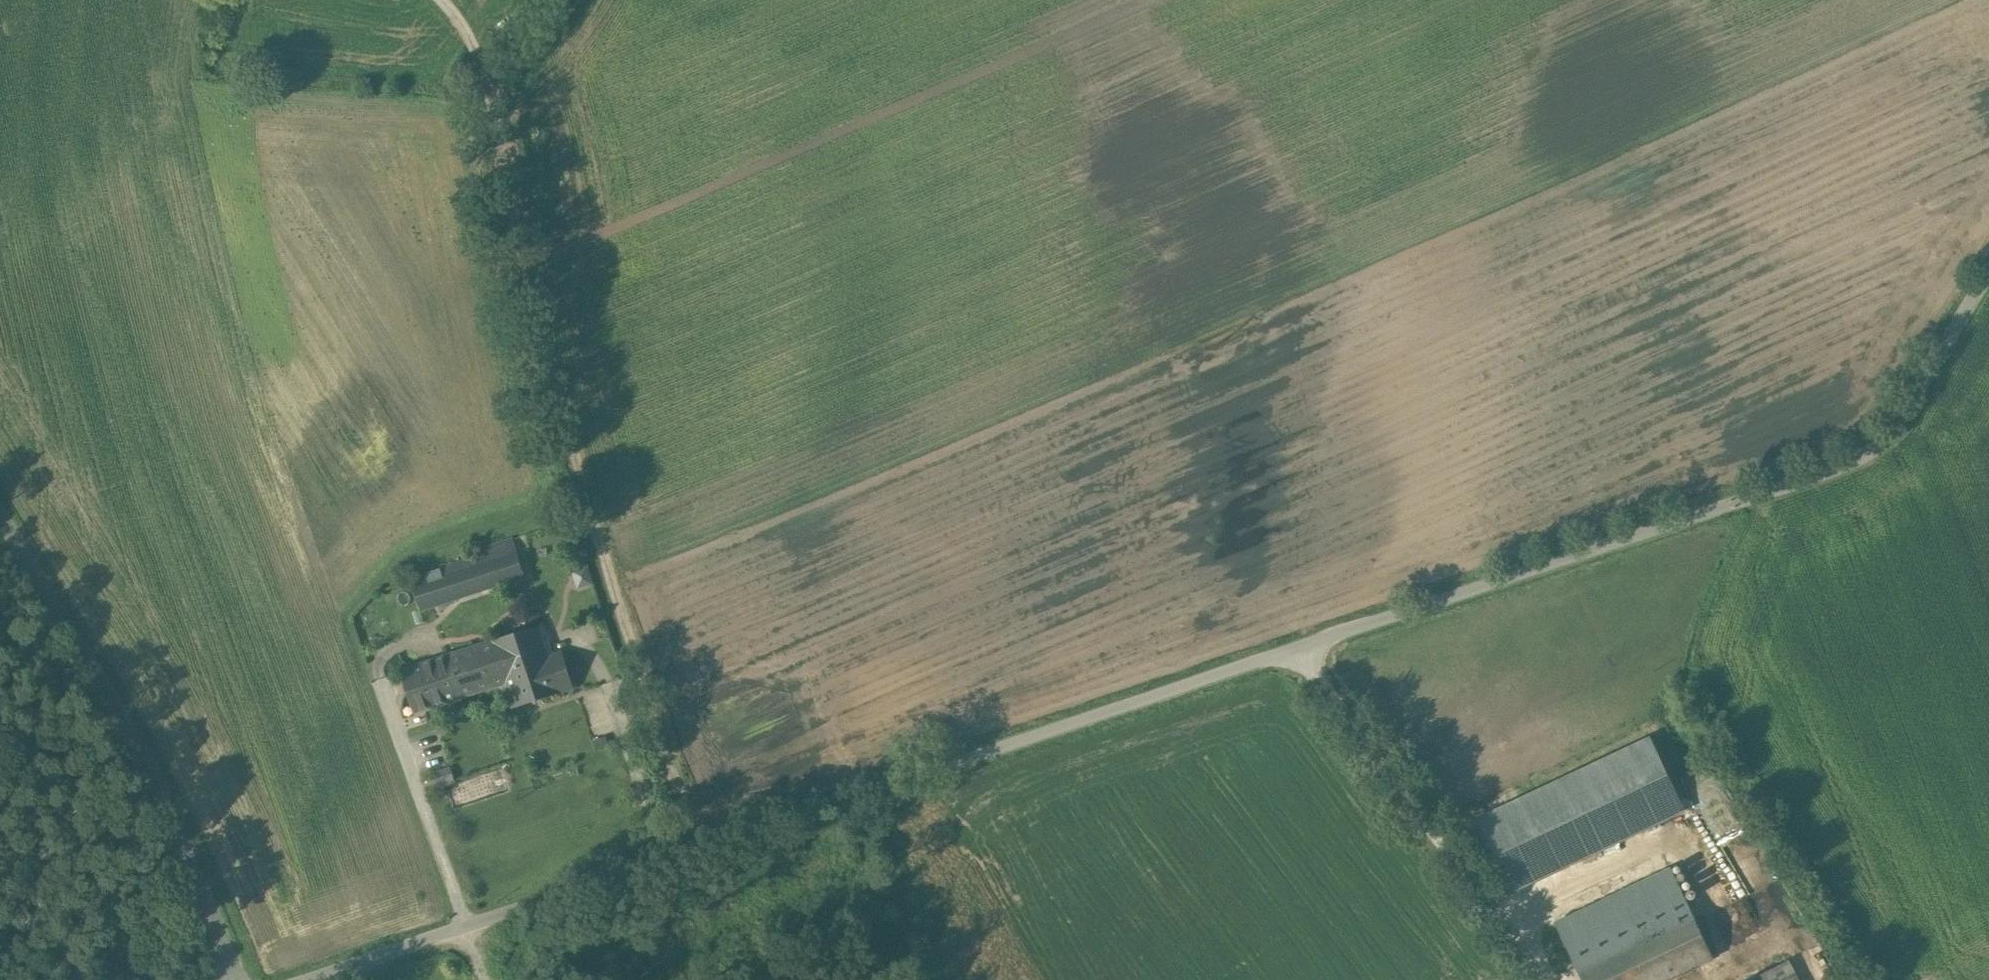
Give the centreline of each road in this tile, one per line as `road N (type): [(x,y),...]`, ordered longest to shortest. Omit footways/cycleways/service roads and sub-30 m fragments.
road 1 (unclassified): [(1988,270),(1887,434),(1833,467),(701,845)]
road 2 (unclassified): [(701,845),(548,389),(483,69),(443,0)]
road 3 (unclassified): [(0,513),(147,758),(234,979)]
road 4 (unclassified): [(701,845),(296,979)]

